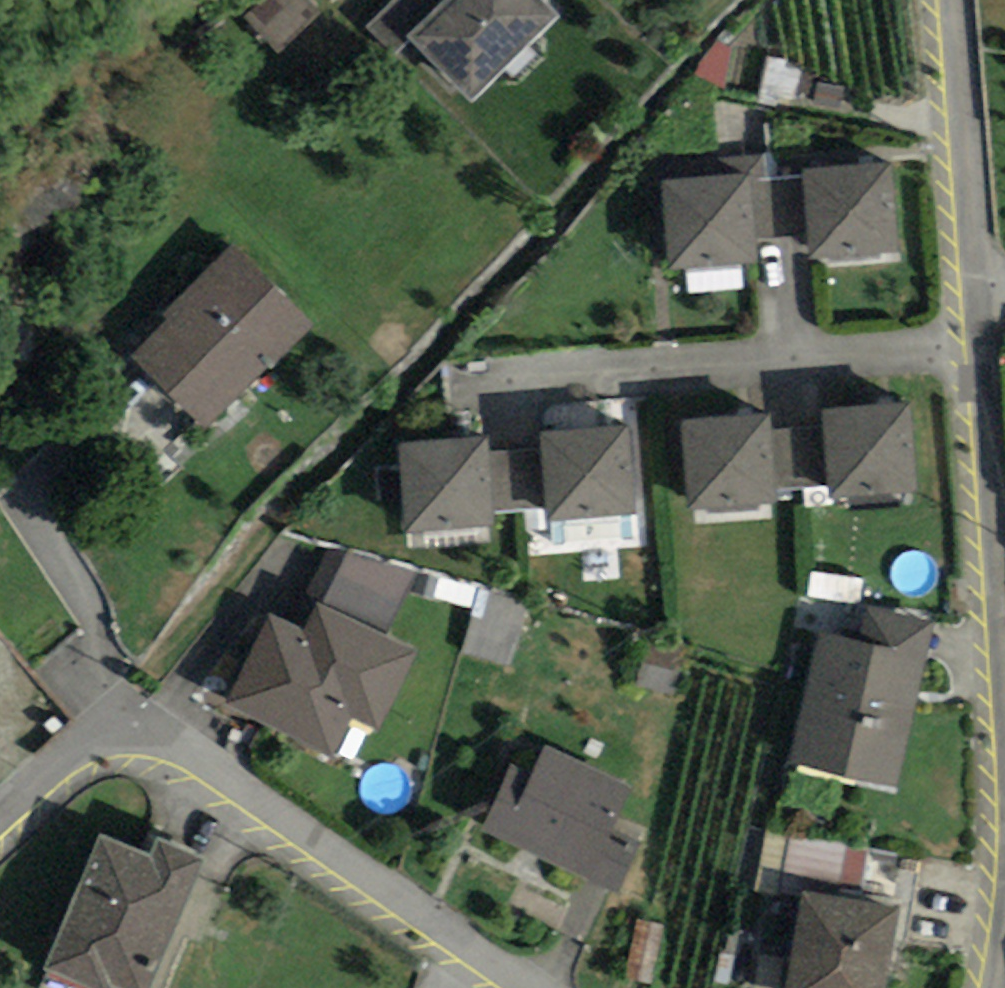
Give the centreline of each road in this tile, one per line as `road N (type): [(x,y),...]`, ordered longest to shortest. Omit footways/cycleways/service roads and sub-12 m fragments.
road 1 (residential): [(0,817),(95,741),(149,736),(173,743),(215,764),(529,987)]
road 2 (unclassified): [(1004,591),(956,0)]

